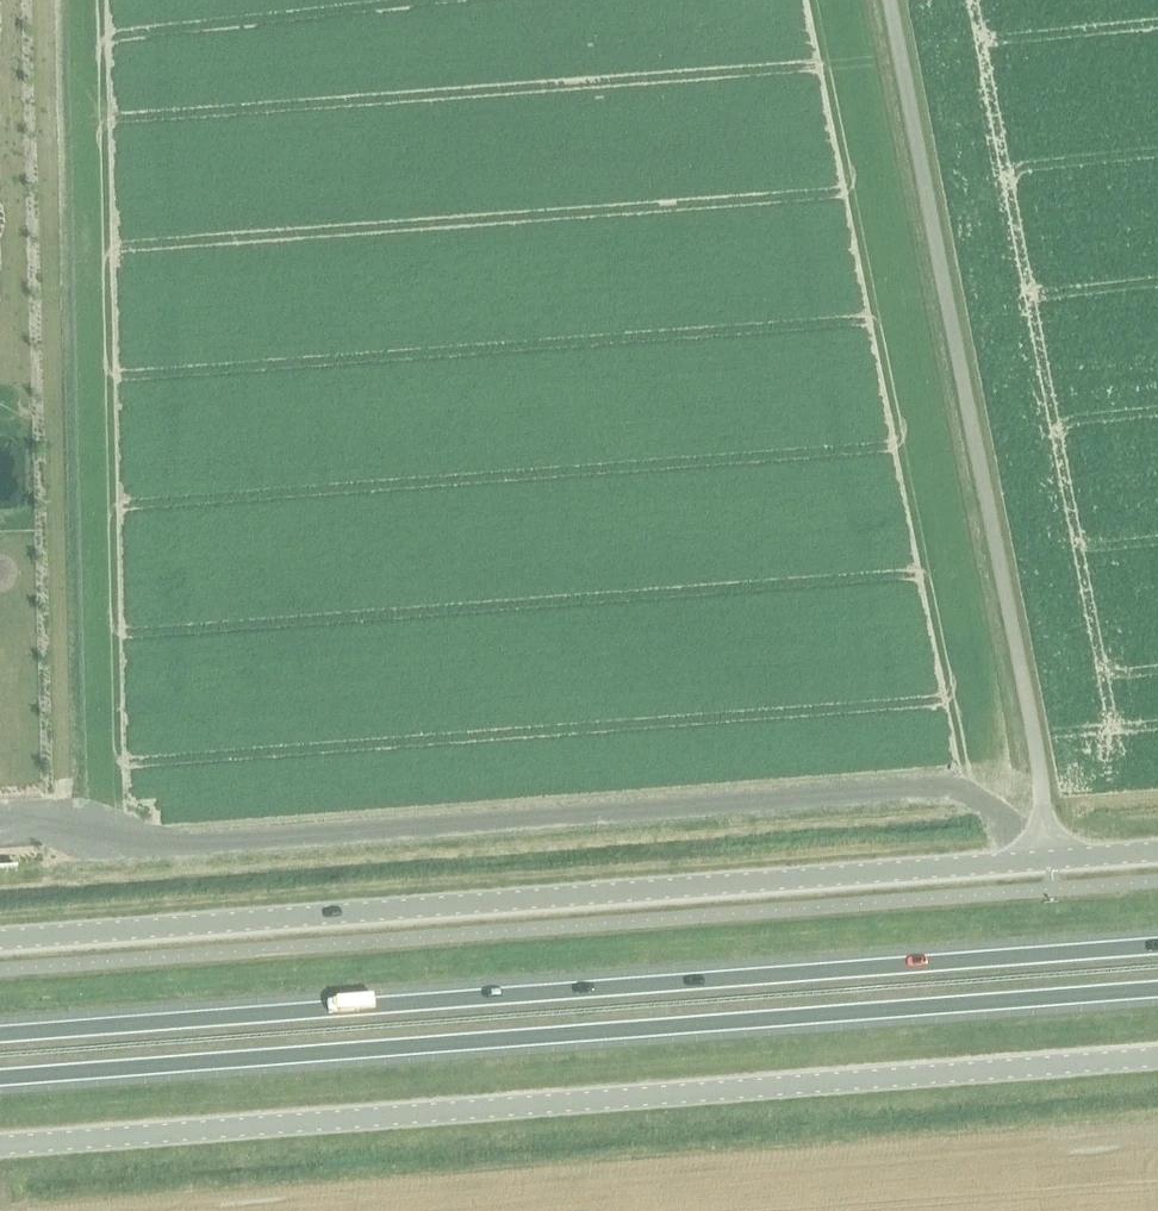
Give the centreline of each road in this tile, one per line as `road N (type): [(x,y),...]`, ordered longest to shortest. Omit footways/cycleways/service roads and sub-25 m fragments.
road 1 (unclassified): [(0,1145),(1157,1054)]
road 2 (trunk): [(1157,947),(0,1035)]
road 3 (trunk): [(0,1077),(1157,989)]
road 4 (unclassified): [(0,939),(1051,860)]
road 5 (unclassified): [(1051,860),(889,0)]

